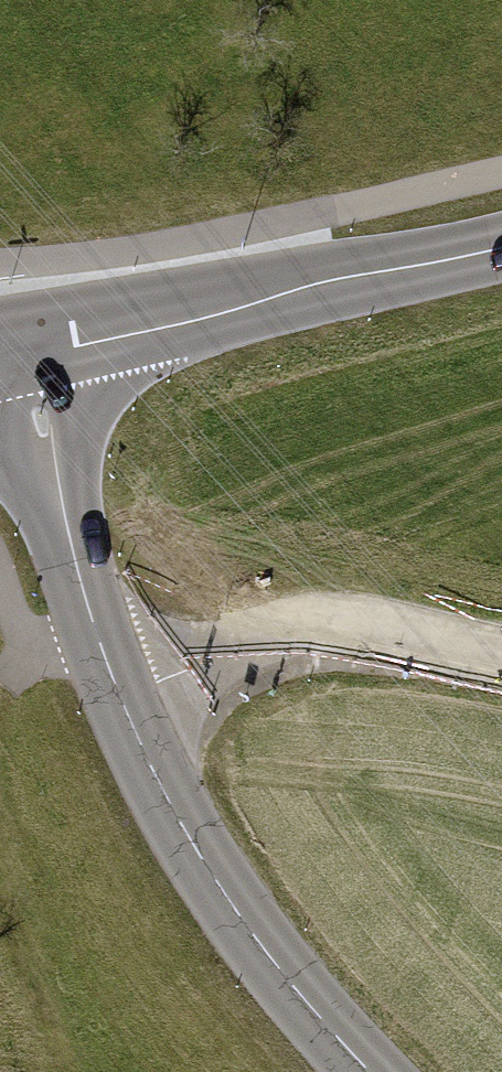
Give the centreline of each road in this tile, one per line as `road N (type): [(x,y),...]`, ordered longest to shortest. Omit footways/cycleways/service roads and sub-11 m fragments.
road 1 (tertiary): [(501,249),(26,351)]
road 2 (tertiary): [(370,1071),(308,1005),(214,882),(119,696)]
road 3 (unclassified): [(119,696),(237,648),(342,624),(501,664)]
road 4 (tertiary): [(119,696),(94,630),(26,351)]

